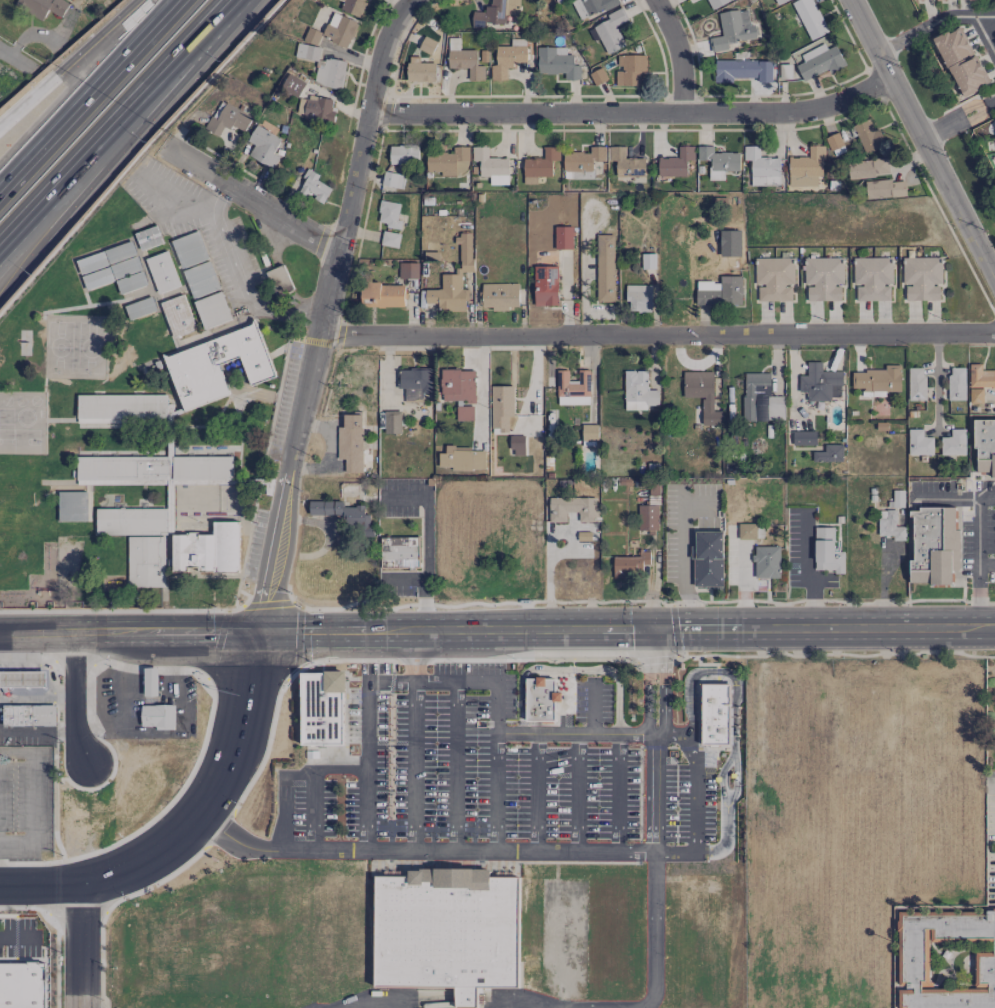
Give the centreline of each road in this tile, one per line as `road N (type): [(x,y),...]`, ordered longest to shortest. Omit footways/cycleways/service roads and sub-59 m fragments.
road 1 (residential): [(318,337),(994,333)]
road 2 (residential): [(368,113),(815,120),(888,80)]
road 3 (residential): [(336,248),(256,632)]
road 4 (residential): [(80,885),(161,855),(201,815),(231,747),(256,632)]
road 5 (tertiary): [(849,0),(994,282)]
road 6 (residential): [(336,248),(389,27),(415,0)]
road 7 (motorway): [(180,1),(0,194)]
road 8 (motorway): [(0,273),(164,73)]
road 9 (primary): [(743,629),(994,628)]
road 10 (motorway): [(0,247),(164,73)]
road 11 (motorway): [(180,1),(0,131)]
road 12 (residential): [(161,143),(336,248)]
road 13 (primary): [(435,631),(600,630)]
road 14 (primary): [(256,632),(408,632)]
road 15 (residential): [(88,762),(72,717),(82,632)]
road 16 (residential): [(874,52),(951,16),(994,16)]
road 17 (residential): [(657,0),(678,55),(679,120)]
road 18 (residential): [(80,885),(82,1007)]

